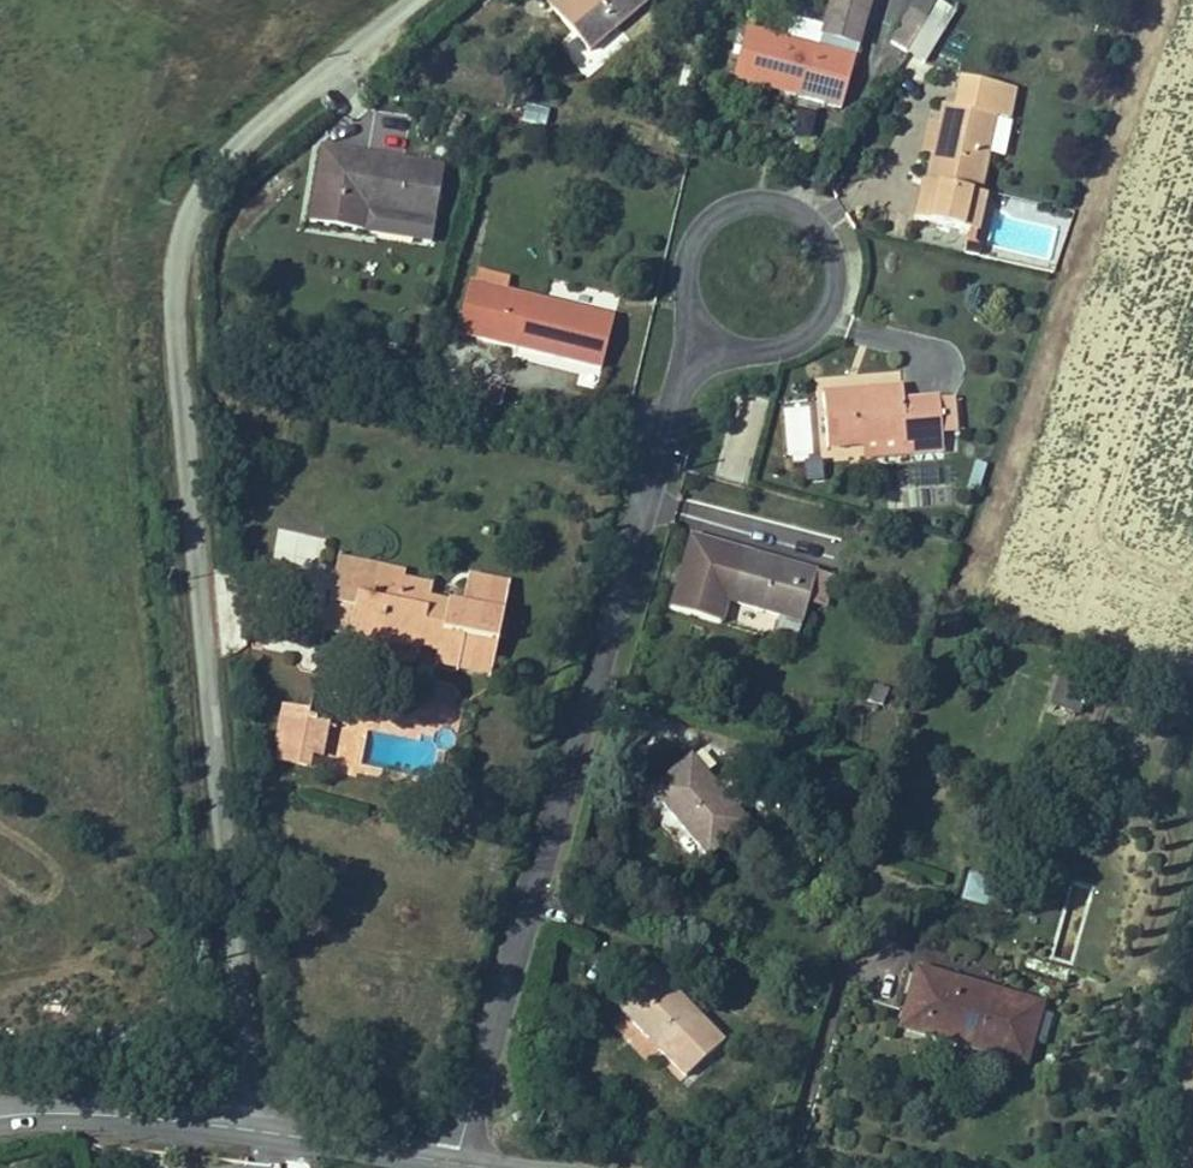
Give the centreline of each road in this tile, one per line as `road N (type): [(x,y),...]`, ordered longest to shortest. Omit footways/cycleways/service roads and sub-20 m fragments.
road 1 (unclassified): [(426,0),(208,187),(179,242),(205,759),(243,1014),(246,1130)]
road 2 (residential): [(458,1160),(685,366),(707,345)]
road 3 (residential): [(707,345),(686,314),(682,277),(694,240),(718,213),(756,202),(793,207),(825,230),(842,260),(843,303),(823,338),(785,358),(753,361)]
road 4 (tertiary): [(0,1114),(63,1110),(246,1130)]
road 5 (tertiary): [(246,1130),(458,1160)]

